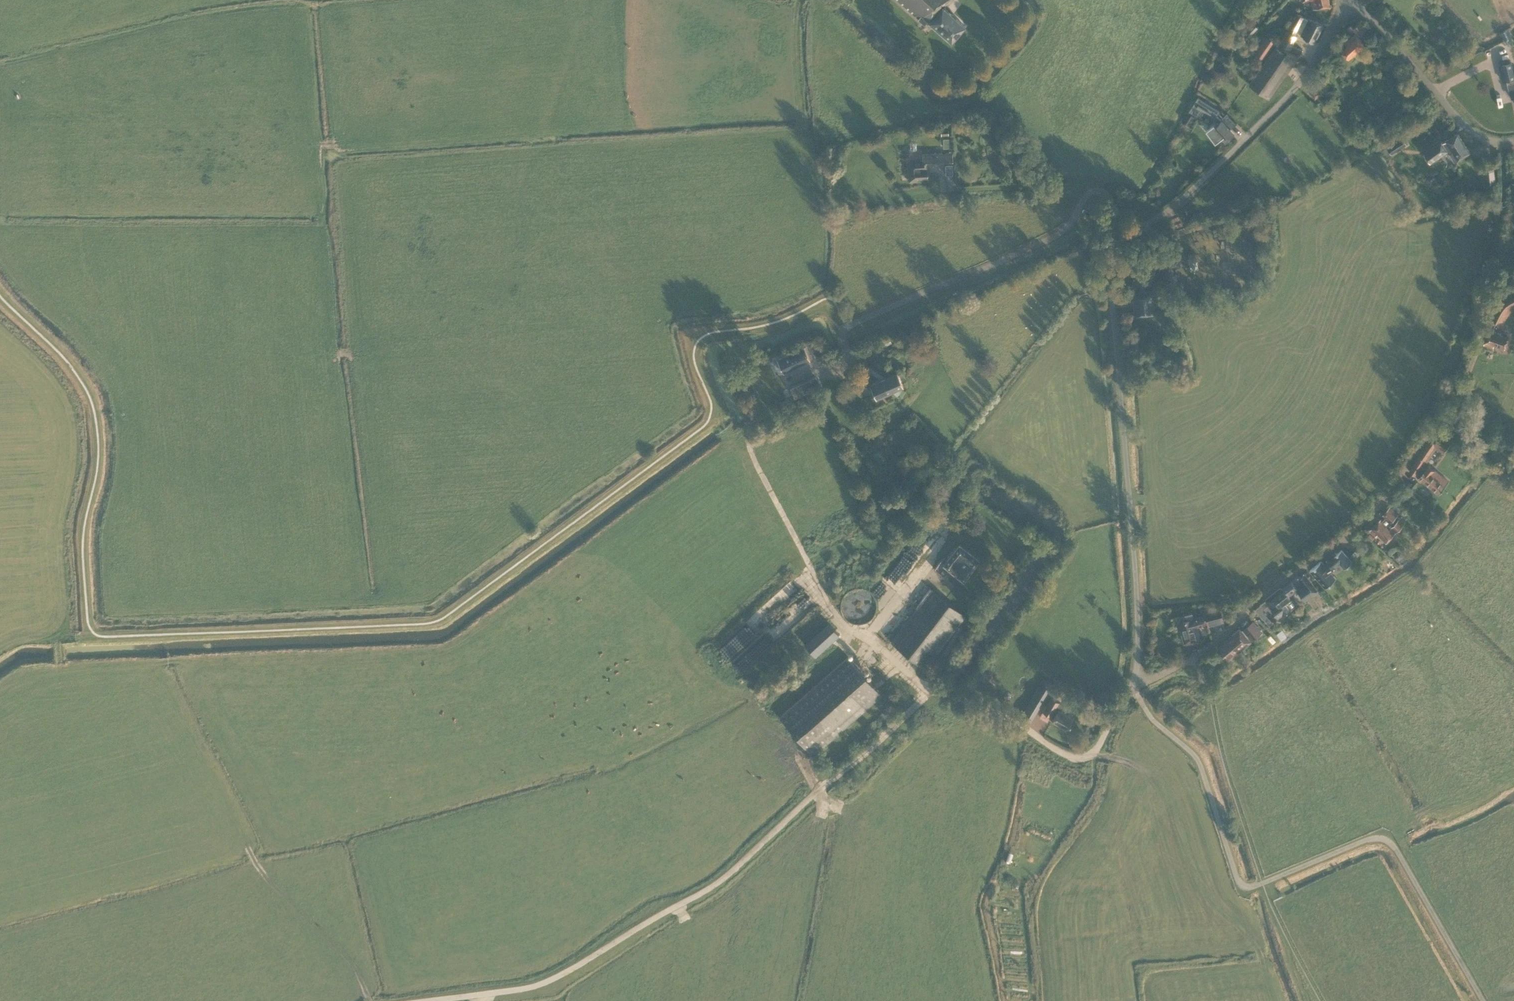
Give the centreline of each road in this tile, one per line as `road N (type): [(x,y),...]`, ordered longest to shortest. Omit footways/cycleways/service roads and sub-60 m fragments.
road 1 (residential): [(1136,681),(1112,254),(1303,80),(1349,0)]
road 2 (residential): [(1136,681),(1203,651),(1356,527),(1431,429)]
road 3 (unclassified): [(847,325),(1053,237),(1093,189)]
road 4 (unclassified): [(1513,140),(1486,138),(1464,123),(1354,0)]

